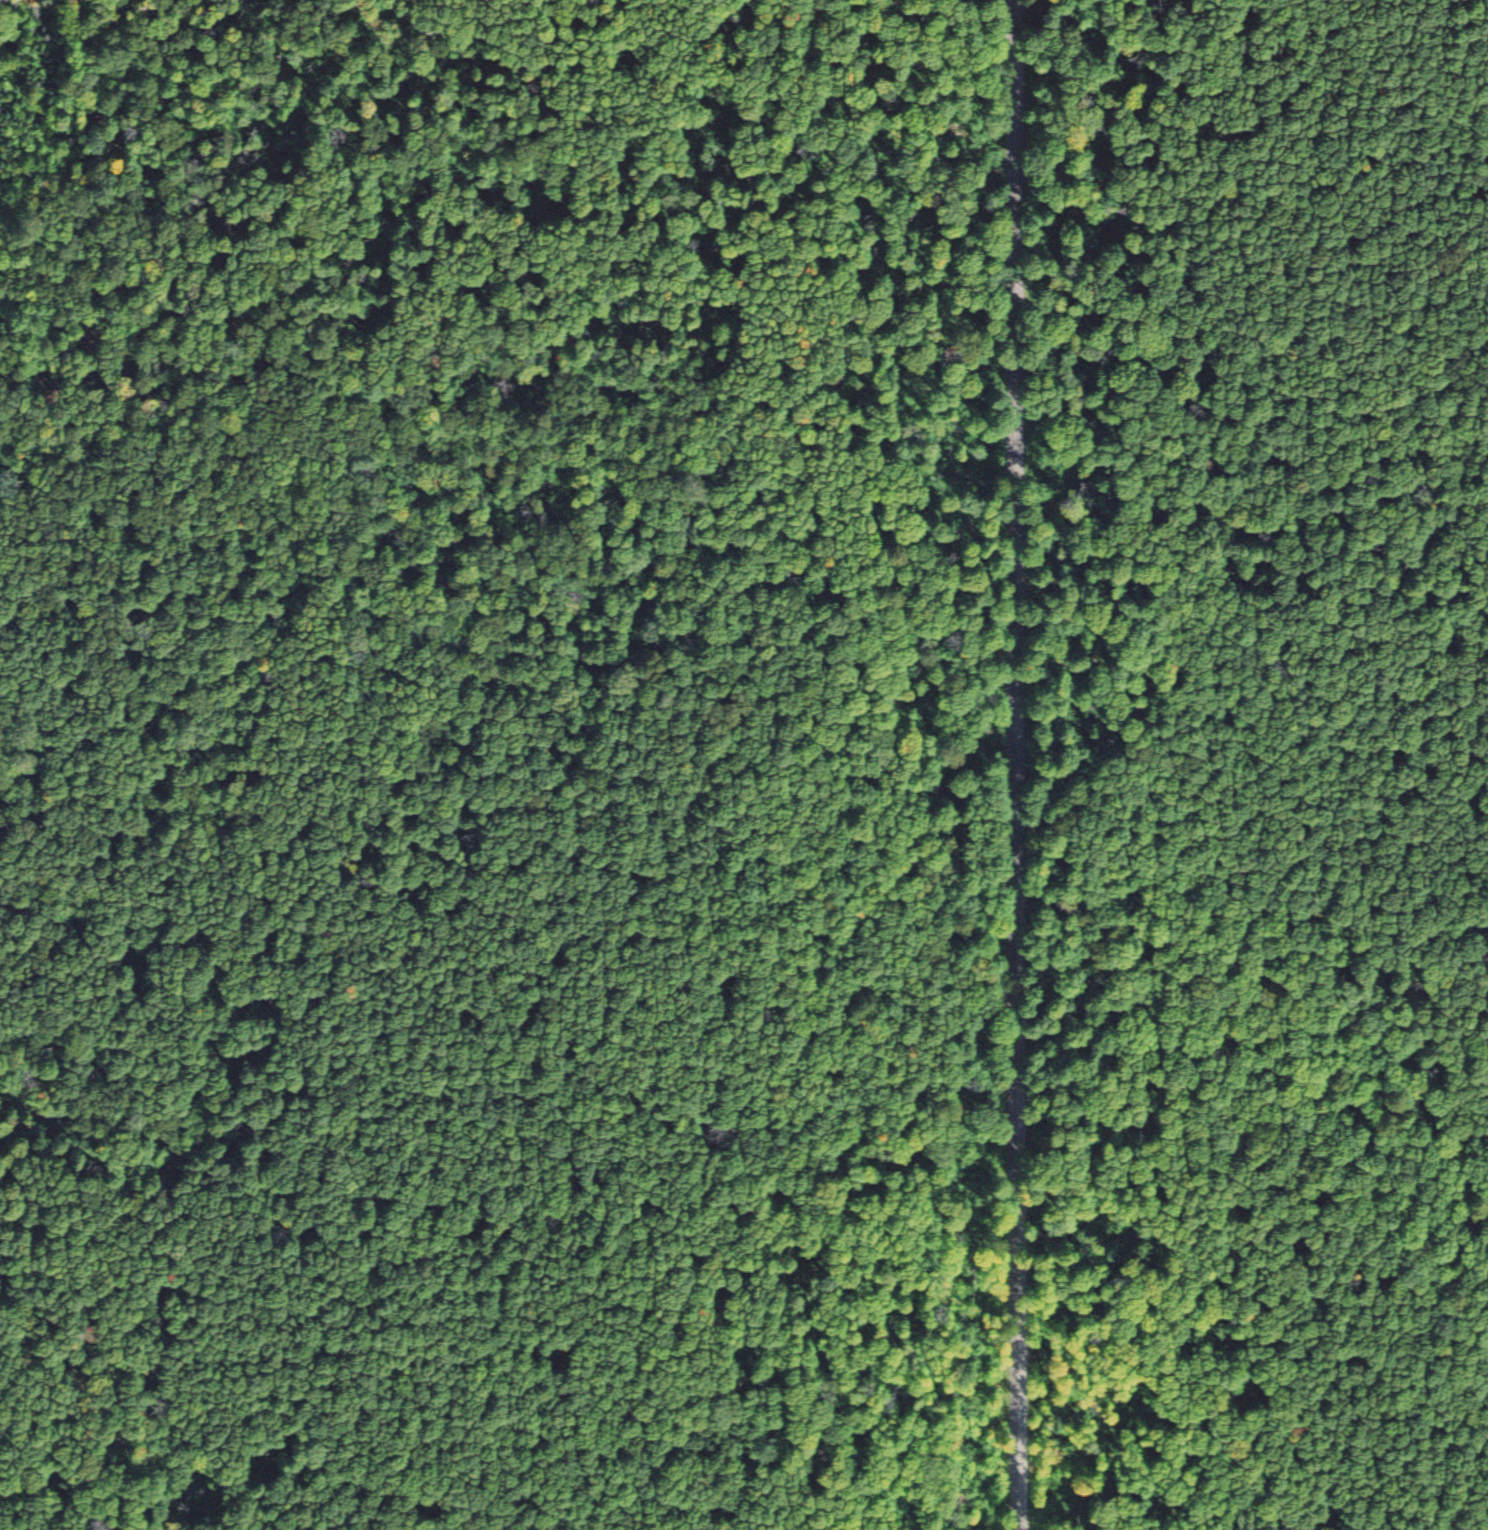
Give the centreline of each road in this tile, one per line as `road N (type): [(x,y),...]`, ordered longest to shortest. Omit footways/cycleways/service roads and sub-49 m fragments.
road 1 (tertiary): [(1025,1529),(1022,0)]

